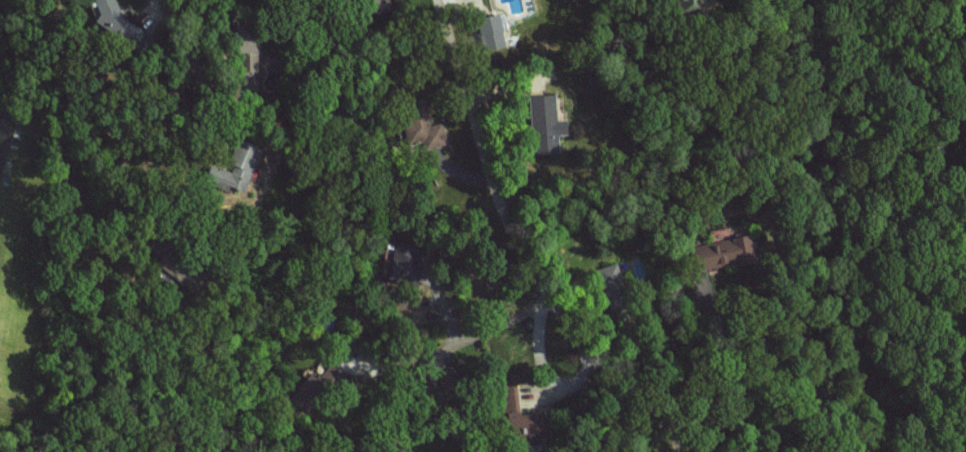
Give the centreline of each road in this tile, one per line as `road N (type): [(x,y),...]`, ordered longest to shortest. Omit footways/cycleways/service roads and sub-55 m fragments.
road 1 (residential): [(439,0),(488,158),(498,232),(533,310)]
road 2 (residential): [(533,310),(524,325),(524,372),(553,395),(577,380),(573,361),(533,310)]
road 3 (residential): [(163,0),(186,63),(122,174)]

